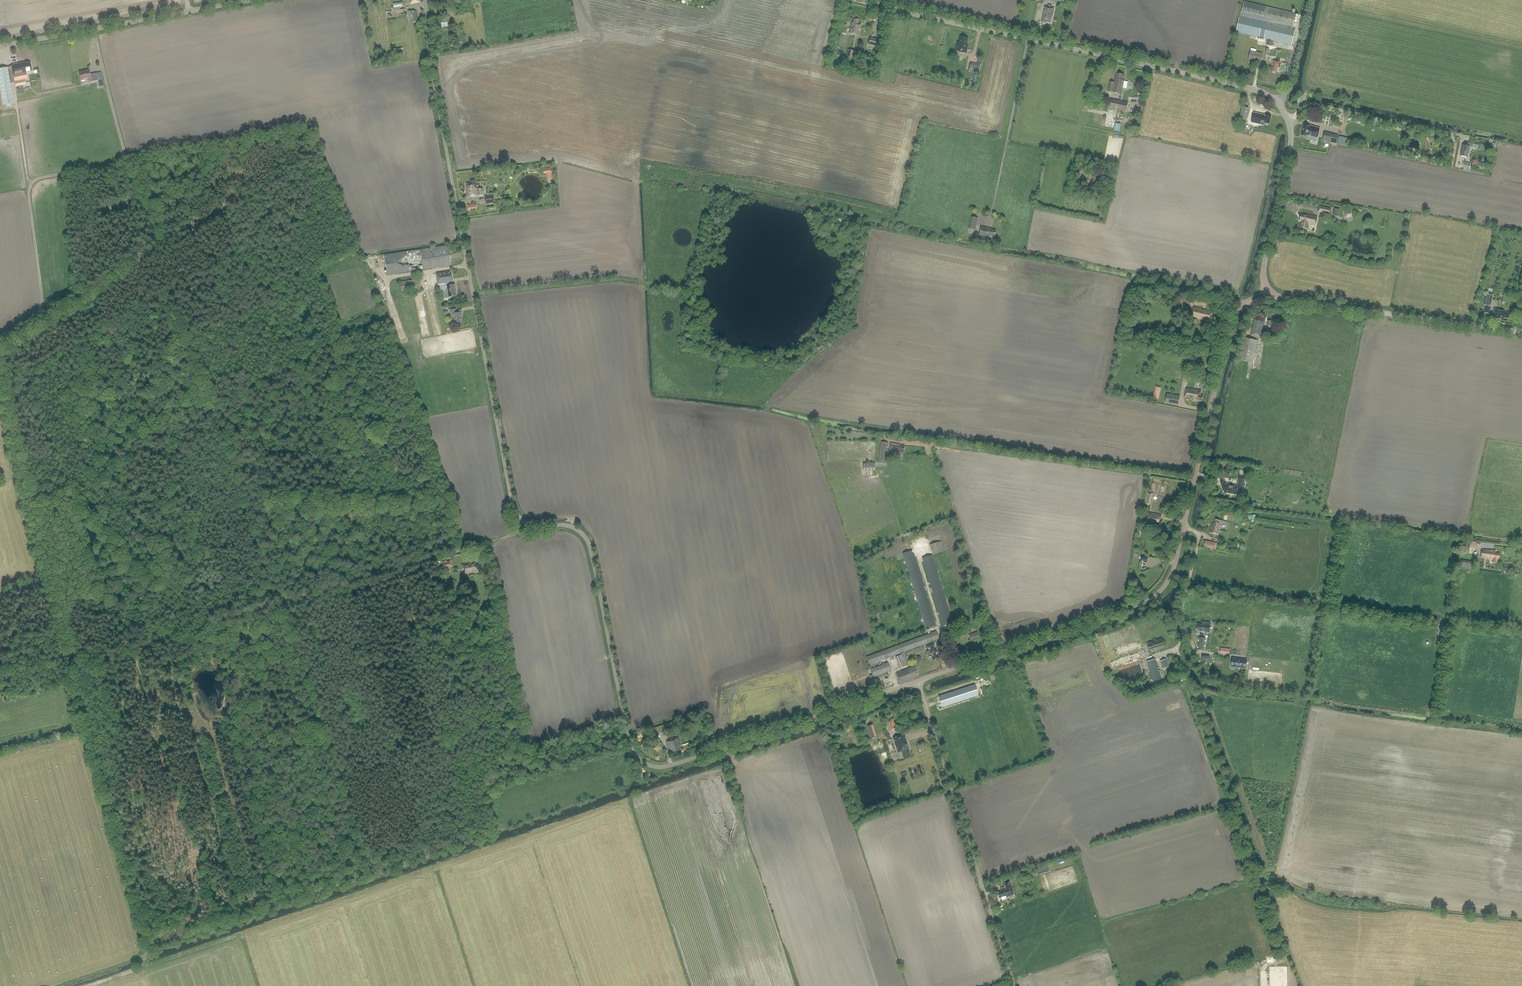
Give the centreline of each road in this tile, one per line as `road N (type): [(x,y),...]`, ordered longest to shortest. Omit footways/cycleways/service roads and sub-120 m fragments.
road 1 (unclassified): [(917,681),(679,764),(637,759),(626,736),(587,541),(571,527),(525,523),(512,505),(424,0)]
road 2 (track): [(145,952),(297,900),(310,886),(364,865),(285,602),(242,501),(446,493)]
road 3 (tertiary): [(1267,288),(1291,144),(1285,114),(1271,97),(859,0)]
road 4 (unclassified): [(917,681),(1160,589),(1176,563),(1233,312),(1267,288)]
road 5 (track): [(525,523),(515,534),(74,670)]
road 6 (track): [(0,341),(41,310),(31,185),(124,156),(95,28)]
road 7 (track): [(88,985),(141,968),(145,955),(69,689),(74,670)]
road 8 (unclassified): [(1013,985),(917,681)]
road 9 (track): [(133,649),(217,927)]
road 10 (track): [(1194,479),(907,440)]
road 11 (track): [(74,670),(22,523),(0,405)]
road 12 (tertiary): [(1521,334),(1267,288)]
road 13 (tertiary): [(0,46),(249,0)]
road 14 (track): [(467,549),(384,323)]
road 15 (track): [(23,370),(209,264)]
road 16 (track): [(474,295),(622,278),(682,294)]

